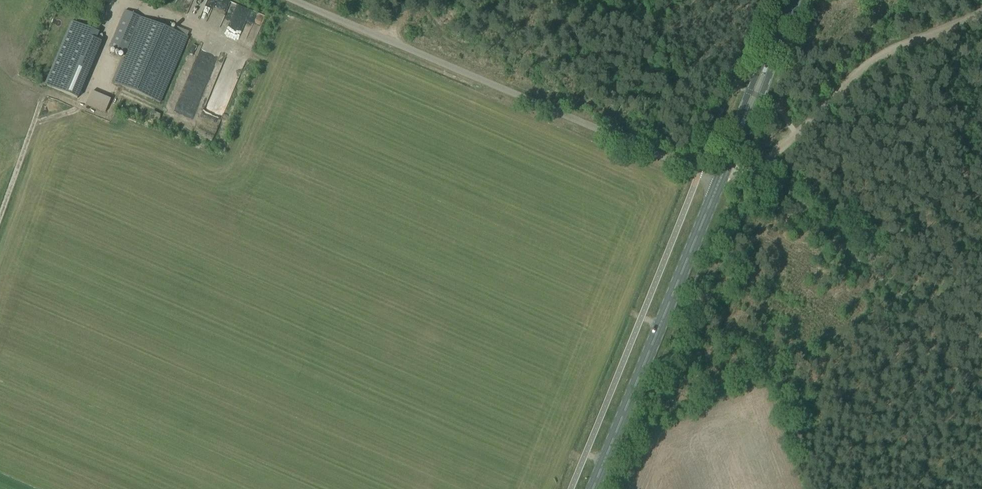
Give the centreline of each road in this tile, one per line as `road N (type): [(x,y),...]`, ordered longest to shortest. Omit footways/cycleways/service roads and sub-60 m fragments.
road 1 (unclassified): [(719,180),(291,0)]
road 2 (primary): [(593,488),(719,180)]
road 3 (track): [(981,13),(878,56),(796,136)]
road 4 (track): [(611,134),(664,0)]

